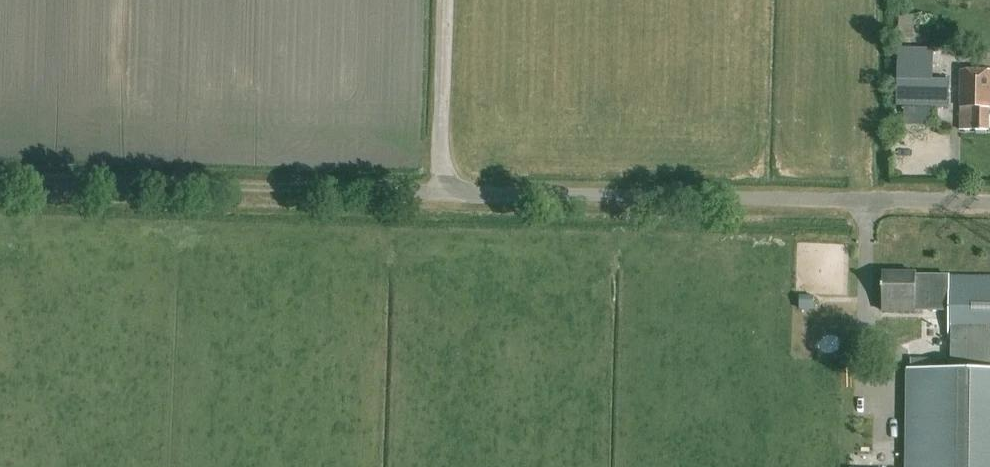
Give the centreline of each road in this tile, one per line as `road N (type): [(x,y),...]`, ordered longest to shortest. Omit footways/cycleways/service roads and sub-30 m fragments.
road 1 (unclassified): [(989,206),(436,195),(442,0)]
road 2 (track): [(436,195),(0,185)]

